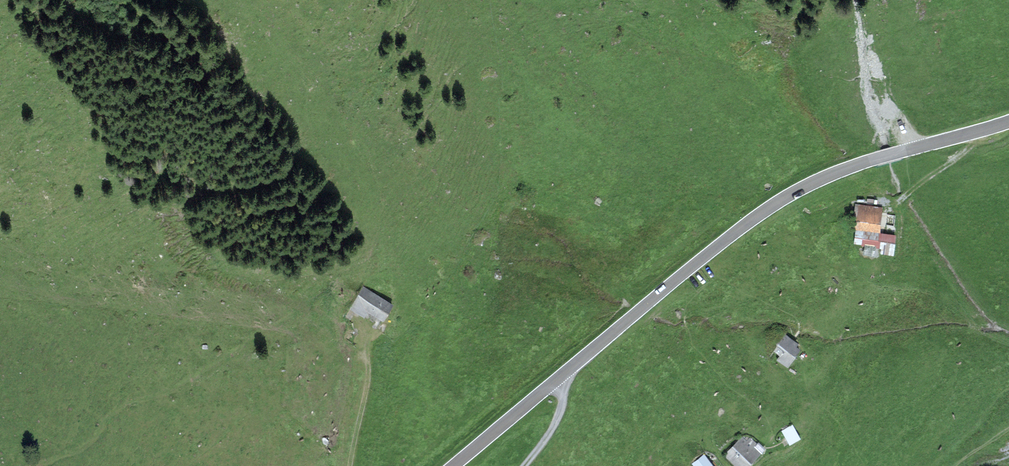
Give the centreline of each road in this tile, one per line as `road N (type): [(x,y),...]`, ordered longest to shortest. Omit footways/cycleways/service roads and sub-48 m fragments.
road 1 (primary): [(1008,123),(869,161),(785,198),(453,465)]

